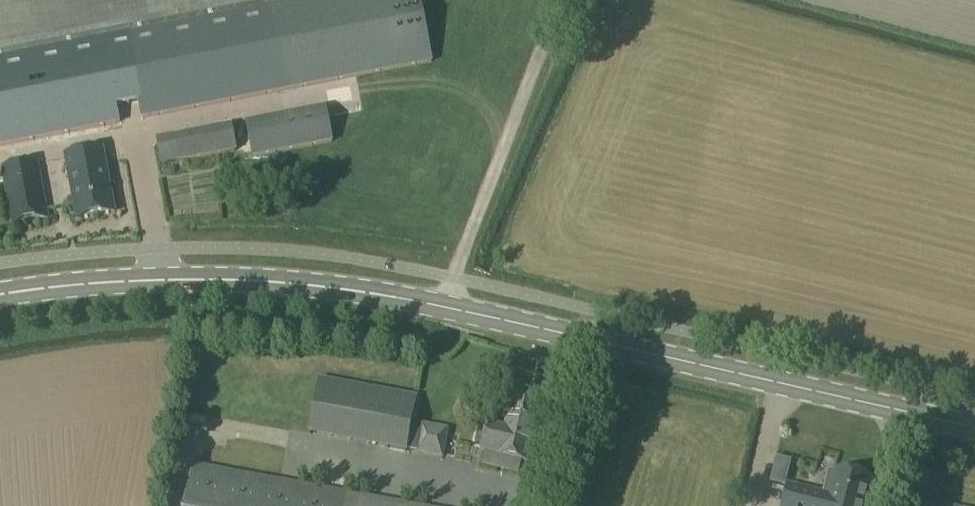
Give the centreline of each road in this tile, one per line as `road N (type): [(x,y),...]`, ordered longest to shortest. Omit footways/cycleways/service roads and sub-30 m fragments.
road 1 (secondary): [(974,430),(369,292),(208,281),(0,296)]

